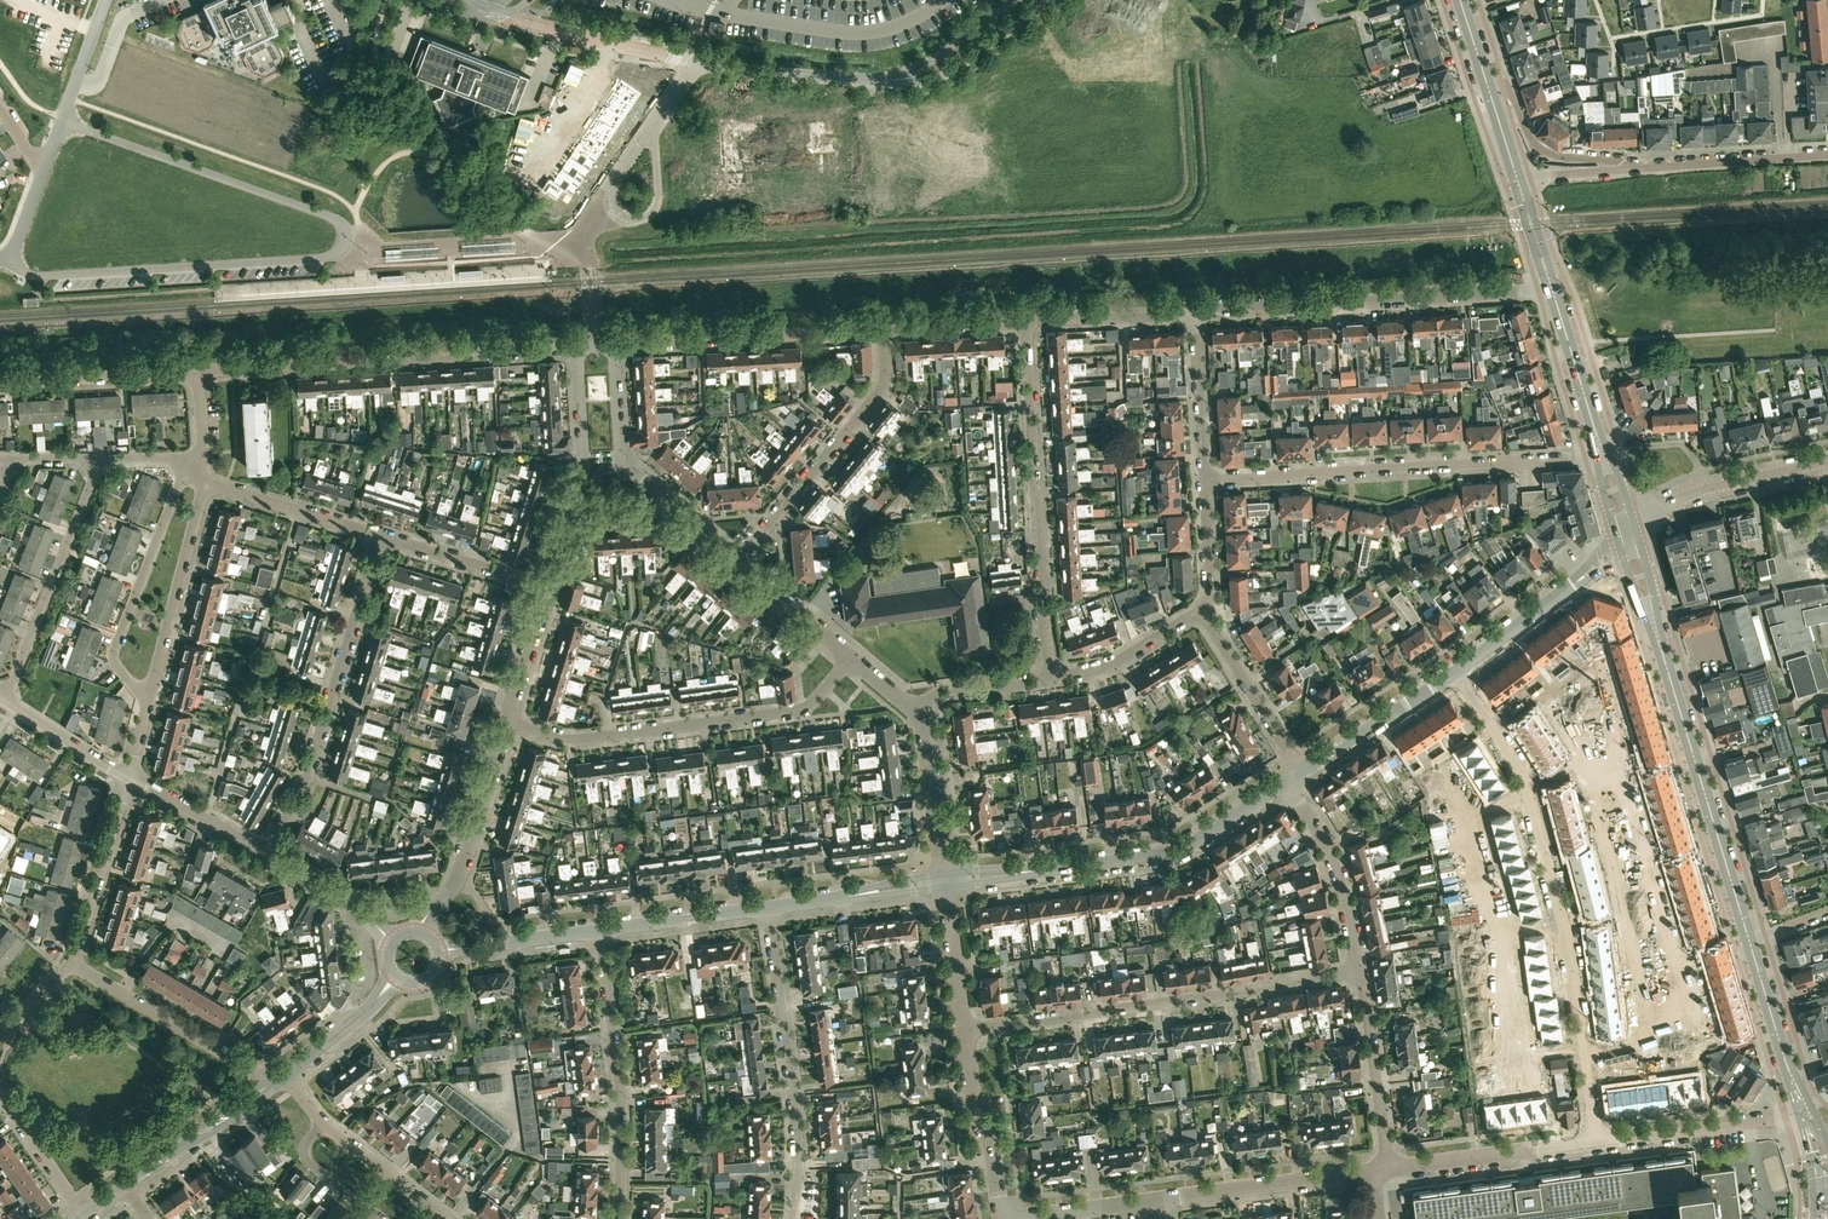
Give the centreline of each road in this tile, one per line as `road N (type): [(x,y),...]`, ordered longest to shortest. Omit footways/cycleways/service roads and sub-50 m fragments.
road 1 (unknown): [(1463,171),(738,219),(734,164)]
road 2 (unclassified): [(62,120),(331,218),(343,226),(344,245),(329,258),(38,276),(9,256)]
road 3 (residential): [(1597,1142),(1571,943),(1529,795),(1458,674)]
road 4 (residential): [(964,1029),(1359,968)]
road 5 (residential): [(1205,480),(1602,452)]
road 6 (residential): [(198,374),(577,347)]
road 7 (residential): [(506,721),(574,740),(793,712),(810,705),(851,657)]
road 8 (unclassified): [(945,883),(1173,853),(1288,781)]
road 9 (residential): [(1051,676),(1025,321)]
road 10 (residential): [(1197,312),(1549,283)]
road 11 (residential): [(264,853),(309,772),(381,536)]
road 12 (residential): [(795,1218),(797,1138),(768,908)]
road 13 (primary): [(1749,940),(1661,647)]
road 14 (residential): [(619,1218),(619,1085),(599,929)]
road 15 (residential): [(737,561),(882,389),(881,331)]
road 16 (residential): [(614,345),(881,331)]
road 17 (residential): [(151,694),(131,684),(114,649),(190,459)]
road 18 (residential): [(2,699),(93,479),(94,459)]
road 19 (residential): [(270,1086),(72,962)]
road 20 (residential): [(419,931),(463,864),(506,721)]
road 21 (residential): [(1156,1200),(1373,1173)]
road 22 (residential): [(151,694),(203,483)]
road 23 (residential): [(1389,1171),(1597,1142)]
road 24 (unclassified): [(1458,674),(1621,545)]
road 25 (unclassified): [(1636,529),(1657,509),(1707,488),(1827,462)]
road 26 (residential): [(1597,1142),(1800,1110)]
road 27 (residential): [(1389,1171),(1359,968)]
road 28 (residential): [(1359,968),(1338,869),(1288,781)]
road 29 (residential): [(1014,1218),(1000,1206),(991,1148),(976,1116),(964,1029)]
road 30 (residential): [(0,385),(198,374)]
road 31 (residential): [(1827,155),(1633,168)]
road 32 (residential): [(654,134),(614,187),(621,215),(645,217),(658,204),(655,148)]
road 33 (residential): [(72,962),(129,777)]
road 34 (unknown): [(1181,0),(1192,19),(1205,189)]
road 35 (residential): [(1302,772),(1201,609)]
road 36 (unclassified): [(883,80),(910,83),(953,69),(1049,0)]
road 37 (residential): [(381,536),(203,483)]
road 38 (unclassified): [(1302,772),(1458,674)]
road 39 (residential): [(1633,168),(1541,149),(1511,94),(1488,86)]
road 40 (unclassified): [(768,908),(945,883)]
road 41 (primary): [(1602,452),(1549,283)]
road 42 (unclassified): [(125,1187),(270,1086)]
road 43 (residential): [(547,586),(381,536)]
road 44 (residential): [(1025,321),(1197,312)]
road 45 (residential): [(945,883),(917,715)]
road 46 (unclassified): [(599,929),(768,908)]
road 47 (unclassified): [(701,63),(870,79)]
road 48 (residential): [(1205,480),(1197,312)]
road 49 (residential): [(659,495),(620,459),(614,345)]
road 50 (residential): [(1051,676),(1122,659),(1201,609)]
road 51 (unknown): [(979,51),(1029,117),(1032,200)]
road 52 (unclassified): [(439,951),(599,929)]
road 53 (residential): [(571,502),(583,461),(577,347)]
road 54 (residential): [(392,940),(345,898),(264,853)]
road 55 (unclassified): [(1015,0),(930,61),(883,80)]
road 56 (residential): [(444,1218),(323,1121)]
road 57 (residential): [(264,853),(129,777)]
road 58 (unclassified): [(629,47),(480,8)]
road 59 (unknown): [(1368,178),(1360,60),(1350,28)]
road 60 (unclassified): [(284,1076),(368,1011),(397,978)]
road 61 (residential): [(129,777),(2,699)]
road 62 (residential): [(851,657),(737,561)]
road 63 (residential): [(964,1029),(945,883)]
road 64 (primary): [(1792,1080),(1749,940)]
road 65 (residential): [(917,715),(944,690),(1051,676)]
road 66 (residential): [(881,331),(1025,321)]
road 67 (residential): [(1156,1200),(1014,1218)]
road 68 (residential): [(506,721),(547,586)]
road 69 (residential): [(84,1213),(0,1100)]
road 70 (residential): [(376,1218),(304,1155),(323,1121)]
road 71 (residential): [(870,79),(874,211)]
road 72 (residential): [(1201,609),(1211,587),(1205,480)]
road 73 (unclassified): [(62,120),(104,0)]
road 74 (primary): [(1661,647),(1636,529)]

